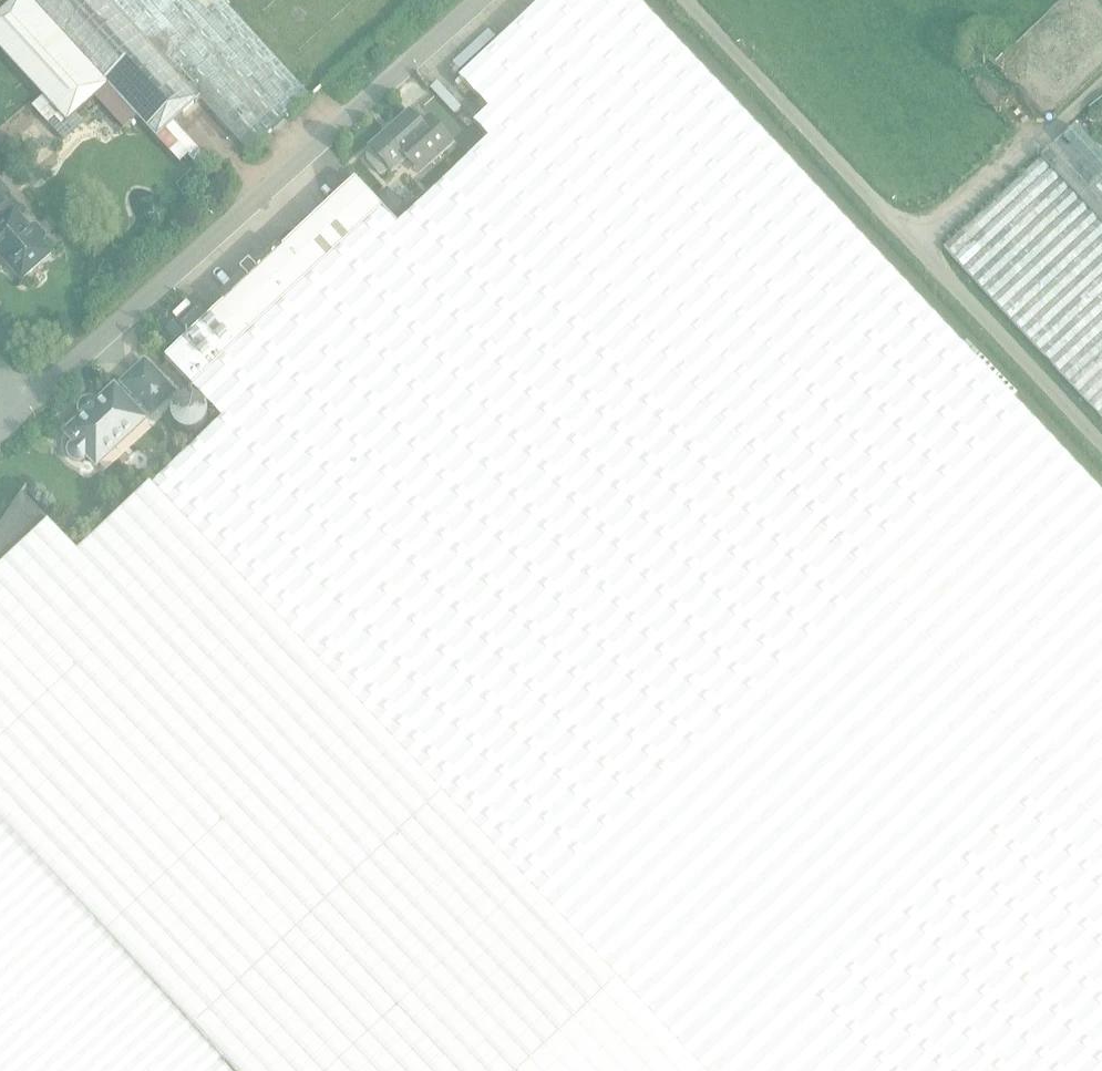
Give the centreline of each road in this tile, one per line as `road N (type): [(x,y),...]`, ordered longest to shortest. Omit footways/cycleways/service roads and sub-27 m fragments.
road 1 (unclassified): [(0,430),(477,0)]
road 2 (unclassified): [(1101,446),(687,0)]

